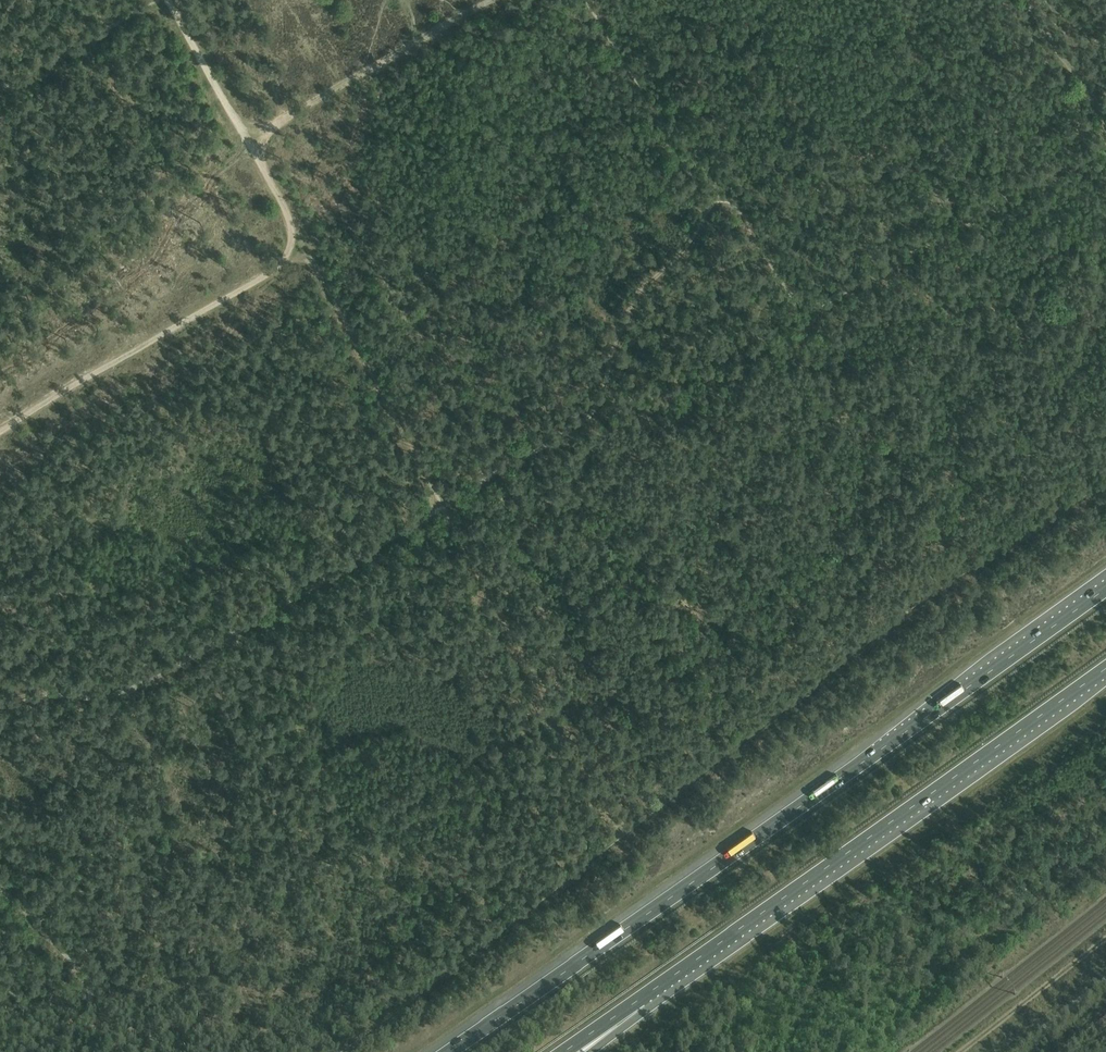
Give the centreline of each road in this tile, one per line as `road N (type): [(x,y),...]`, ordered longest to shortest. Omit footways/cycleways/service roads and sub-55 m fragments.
road 1 (track): [(338,1051),(922,600),(1105,482)]
road 2 (motorway): [(1105,589),(449,1051)]
road 3 (motorway): [(639,999),(1105,669)]
road 4 (track): [(443,507),(124,694),(32,695),(0,704)]
road 5 (track): [(1105,142),(816,306),(797,300),(726,197)]
road 6 (track): [(726,197),(632,299),(602,406),(443,507)]
road 7 (track): [(623,835),(443,507)]
road 8 (track): [(300,240),(270,271),(0,429)]
road 9 (track): [(443,507),(300,240)]
road 10 (track): [(498,0),(245,137)]
road 11 (track): [(300,240),(168,0)]
road 12 (track): [(726,197),(668,130),(585,0)]
road 13 (track): [(0,887),(89,987),(86,1012),(35,1051)]
road 14 (track): [(960,1051),(1105,938)]
road 15 (track): [(157,0),(0,90)]
road 16 (track): [(1024,0),(1105,121)]

